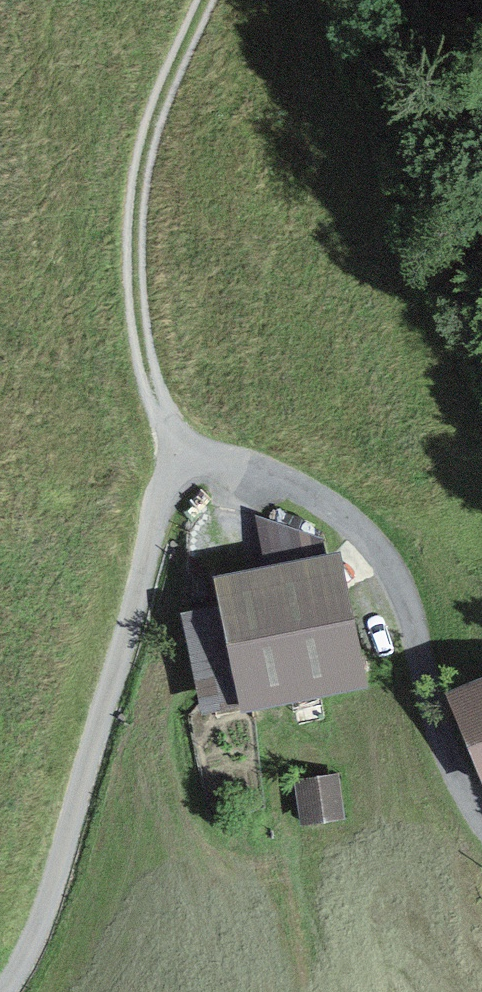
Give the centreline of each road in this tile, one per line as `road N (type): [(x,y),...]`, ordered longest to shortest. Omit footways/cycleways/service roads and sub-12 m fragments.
road 1 (track): [(5,991),(41,927),(168,483),(181,466)]
road 2 (track): [(481,813),(452,763),(419,659),(409,596),(386,557),(340,511),(290,479),(242,459),(181,466)]
road 3 (track): [(181,466),(147,363),(137,244),(149,138),(207,0)]

